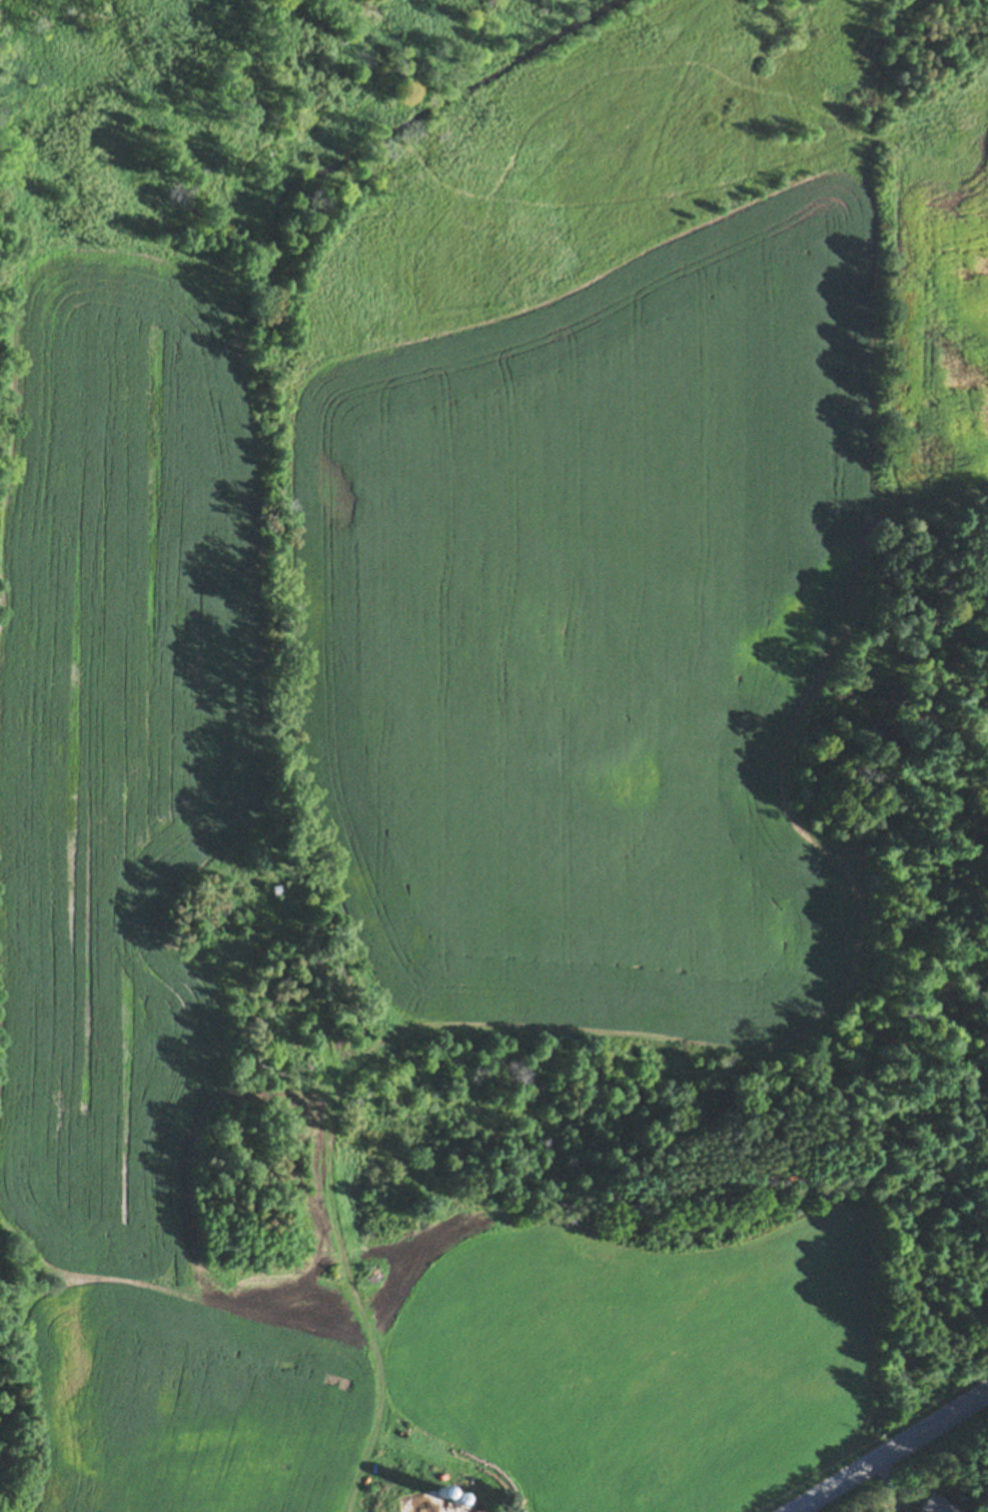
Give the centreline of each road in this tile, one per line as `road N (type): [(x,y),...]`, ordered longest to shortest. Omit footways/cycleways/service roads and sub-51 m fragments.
road 1 (tertiary): [(791,1511),(987,1388)]

